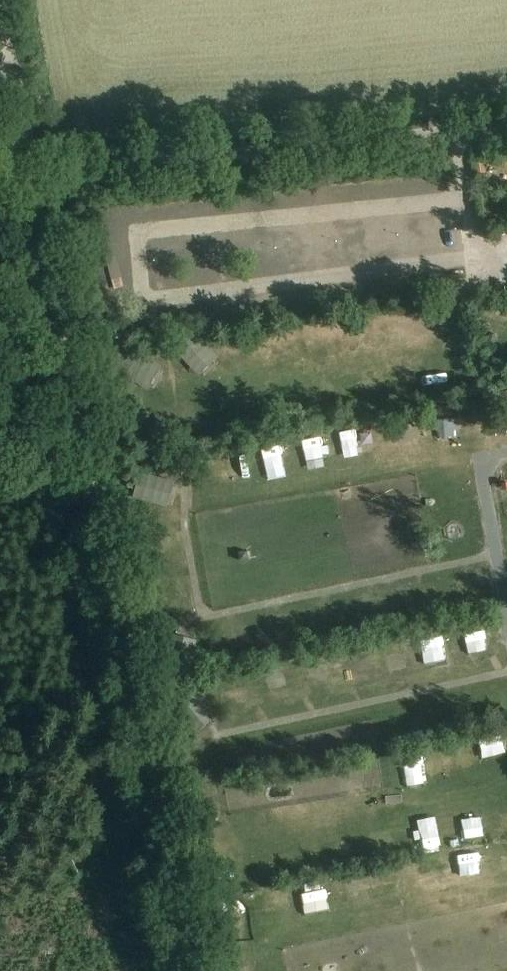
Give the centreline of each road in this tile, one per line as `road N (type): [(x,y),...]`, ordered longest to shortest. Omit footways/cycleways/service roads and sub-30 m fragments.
road 1 (track): [(0,177),(29,173),(191,970)]
road 2 (unclassified): [(27,160),(29,173),(506,124)]
road 3 (unclassified): [(27,160),(0,14)]

